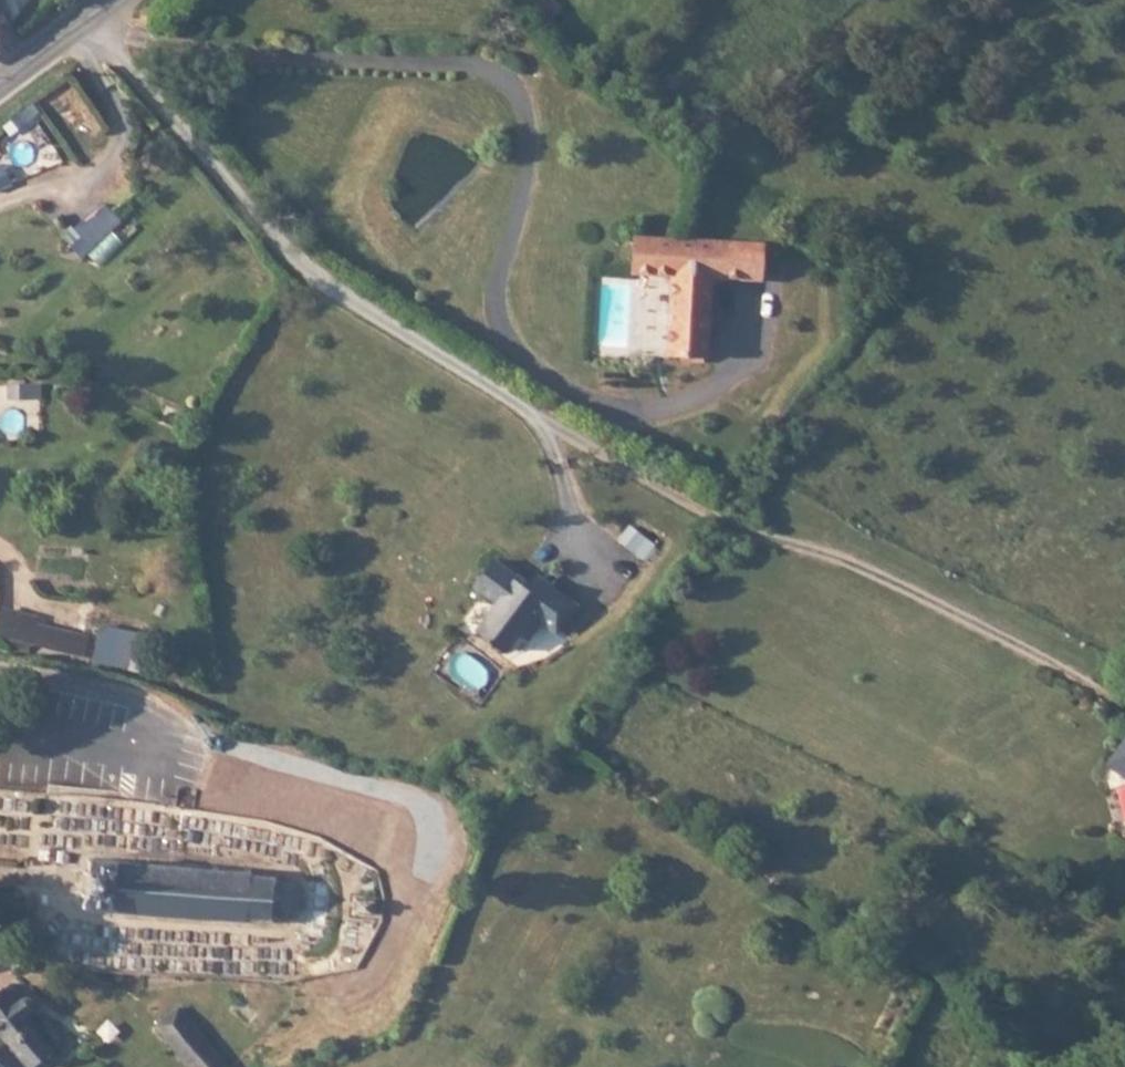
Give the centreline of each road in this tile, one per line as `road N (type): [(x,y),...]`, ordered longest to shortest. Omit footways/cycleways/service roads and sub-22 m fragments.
road 1 (secondary): [(0,84),(114,0)]

